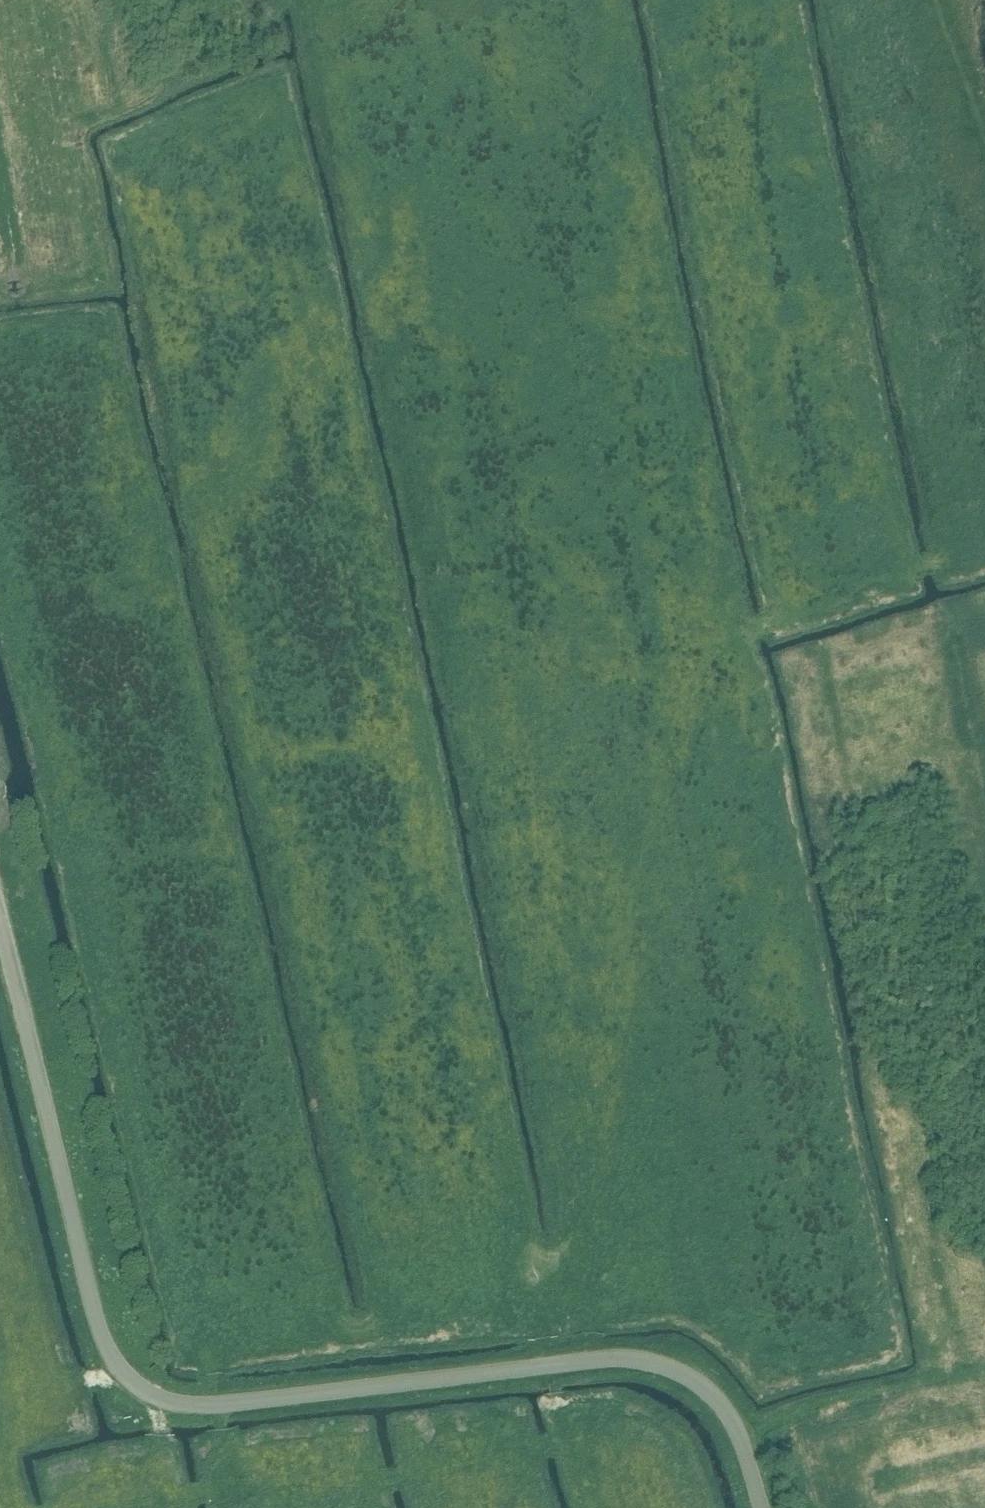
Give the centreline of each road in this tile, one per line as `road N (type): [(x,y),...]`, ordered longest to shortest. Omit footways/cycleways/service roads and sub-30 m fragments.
road 1 (tertiary): [(759,1507),(724,1410),(685,1375),(640,1360),(215,1406),(162,1401),(133,1384),(101,1337),(0,928)]

